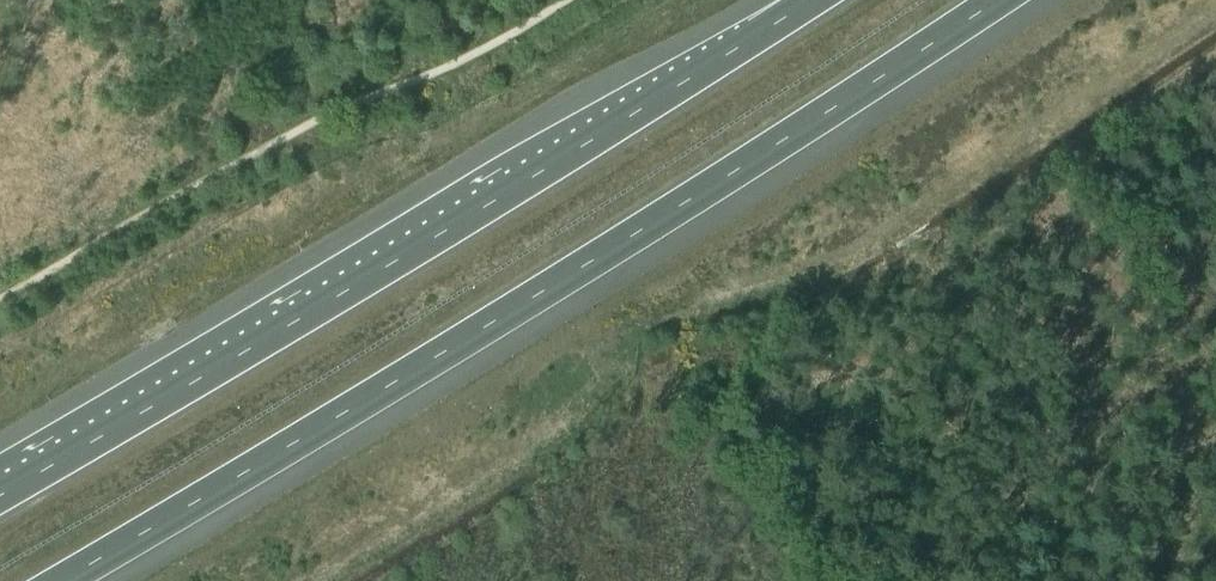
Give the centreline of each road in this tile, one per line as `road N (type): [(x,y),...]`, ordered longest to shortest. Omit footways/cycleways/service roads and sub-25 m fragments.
road 1 (motorway): [(61,580),(510,311),(998,0)]
road 2 (motorway): [(811,0),(302,317),(0,494)]

